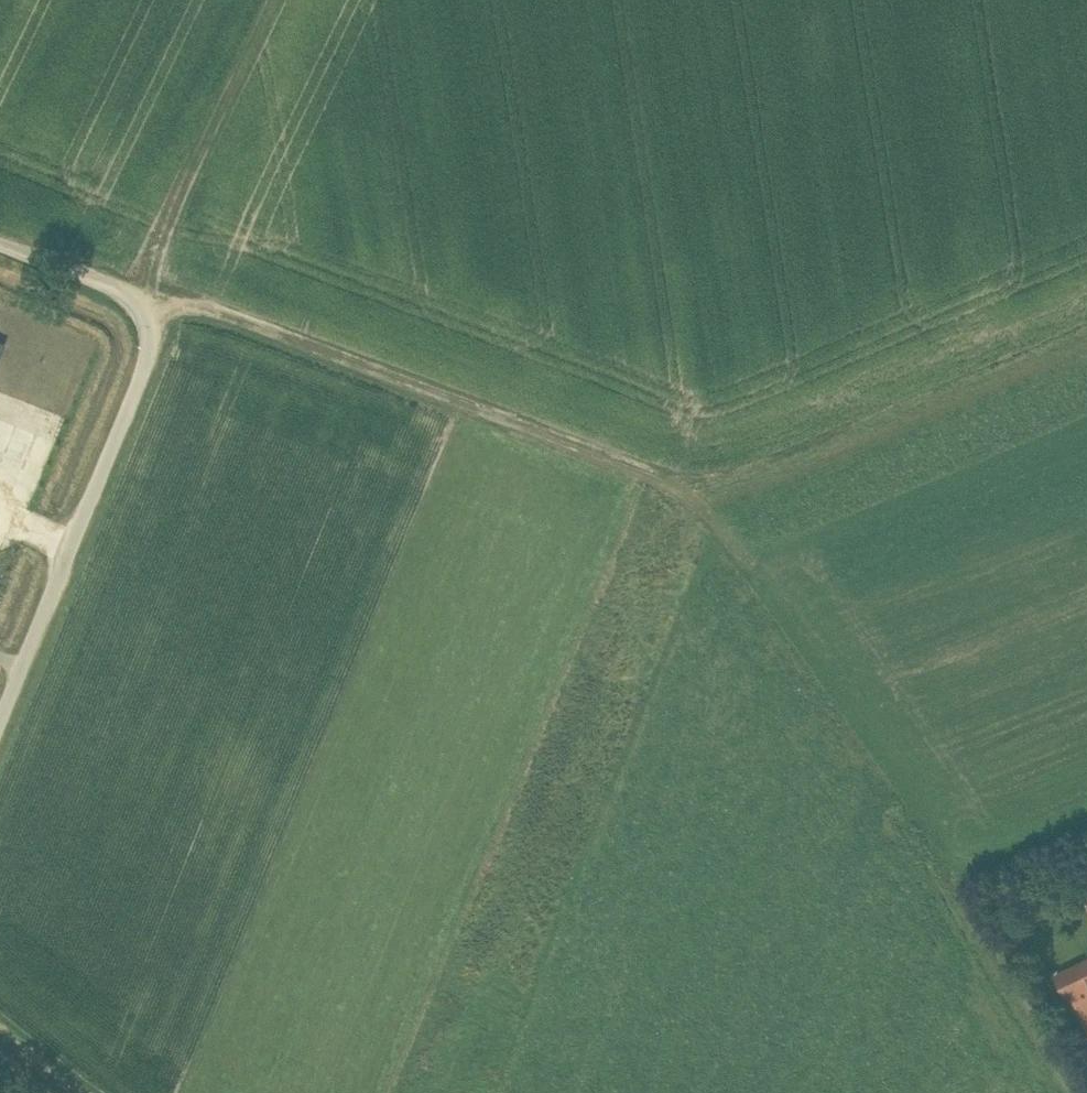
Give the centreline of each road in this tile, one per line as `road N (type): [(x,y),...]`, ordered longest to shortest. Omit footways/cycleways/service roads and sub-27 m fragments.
road 1 (unclassified): [(0,689),(131,358),(137,319),(125,300),(0,250)]
road 2 (track): [(125,300),(272,0)]

